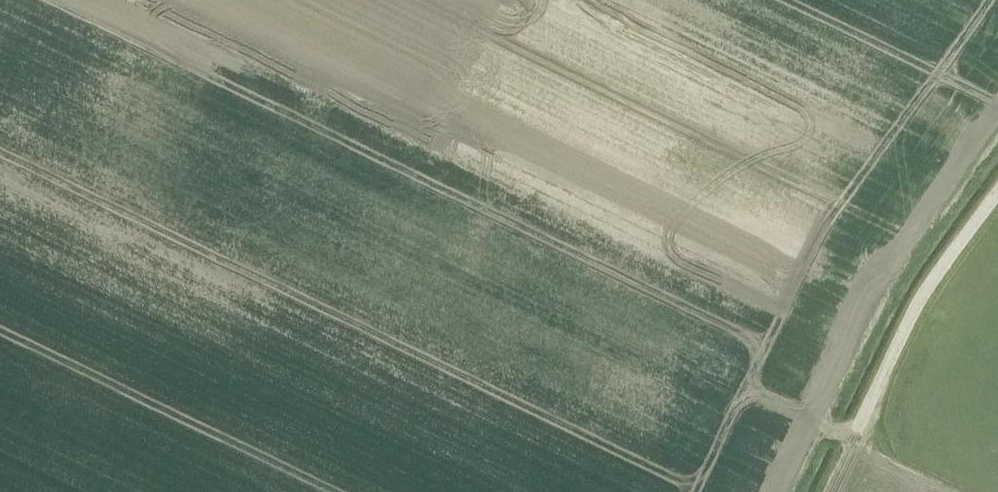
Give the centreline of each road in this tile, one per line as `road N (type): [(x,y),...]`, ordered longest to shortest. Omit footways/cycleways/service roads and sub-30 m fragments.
road 1 (track): [(997,193),(923,297),(851,440)]

